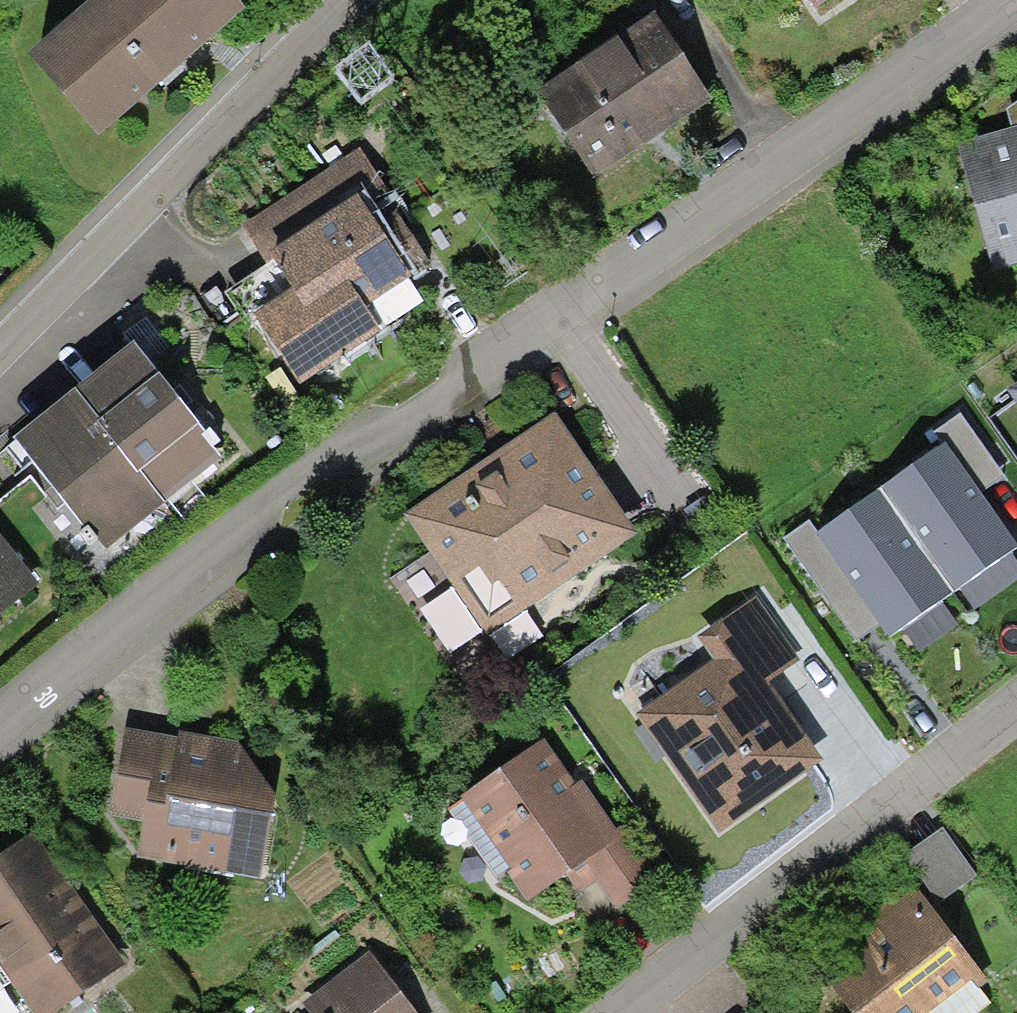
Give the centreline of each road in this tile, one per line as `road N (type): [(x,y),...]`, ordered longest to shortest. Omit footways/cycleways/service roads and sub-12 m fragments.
road 1 (residential): [(1001,0),(157,588),(0,724)]
road 2 (residential): [(624,1012),(1016,707)]
road 3 (residential): [(0,353),(342,0)]

